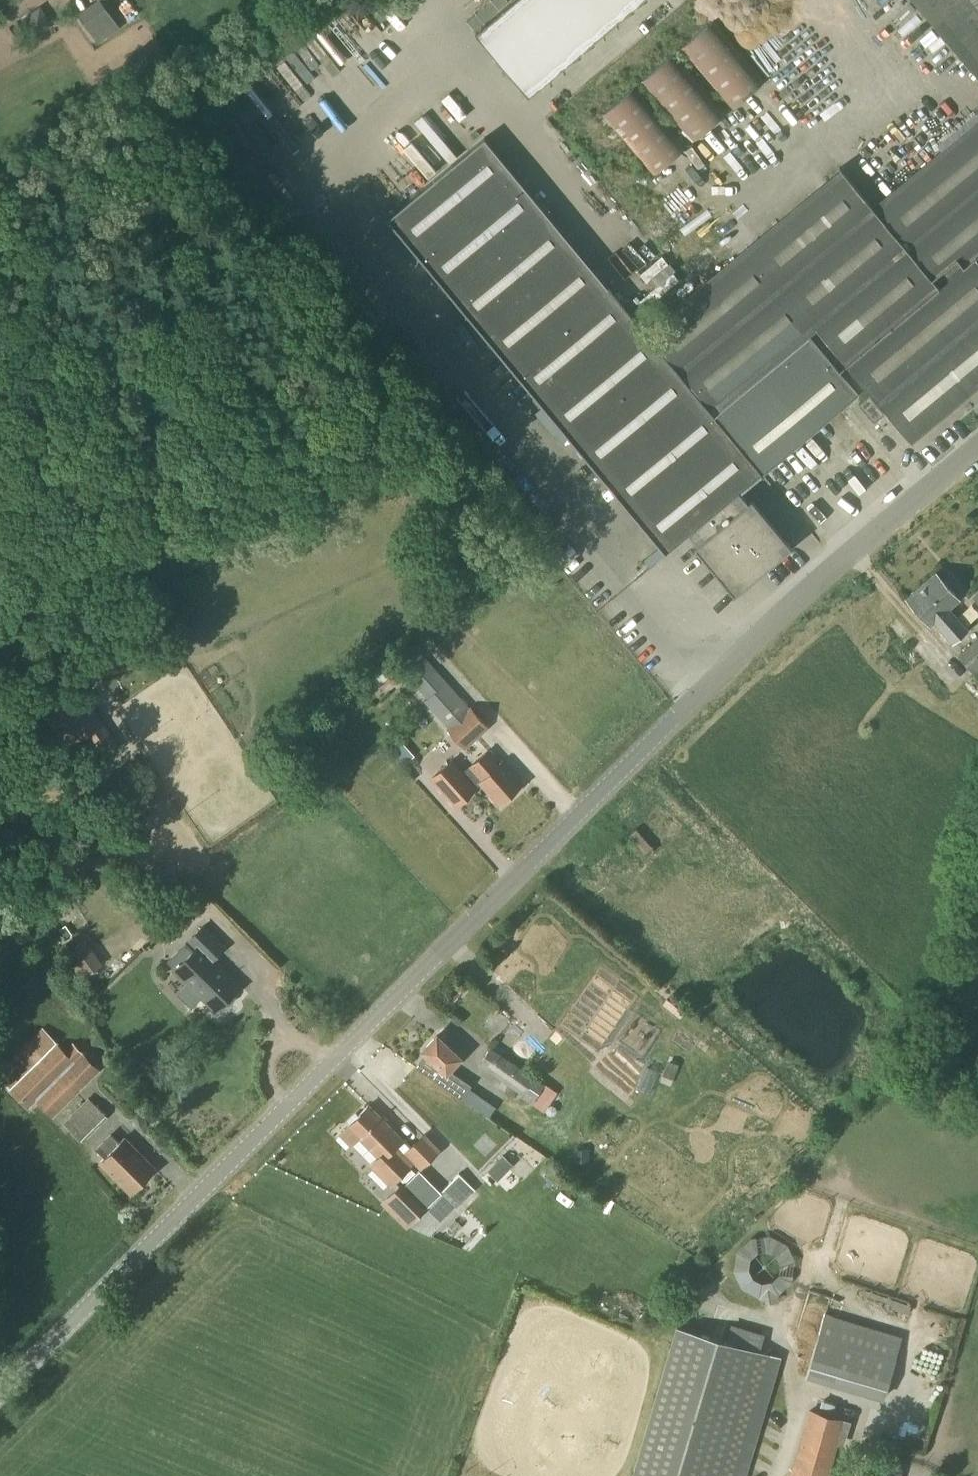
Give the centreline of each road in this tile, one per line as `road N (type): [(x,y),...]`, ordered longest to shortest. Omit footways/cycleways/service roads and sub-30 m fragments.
road 1 (unclassified): [(0,1392),(768,629),(977,447)]

